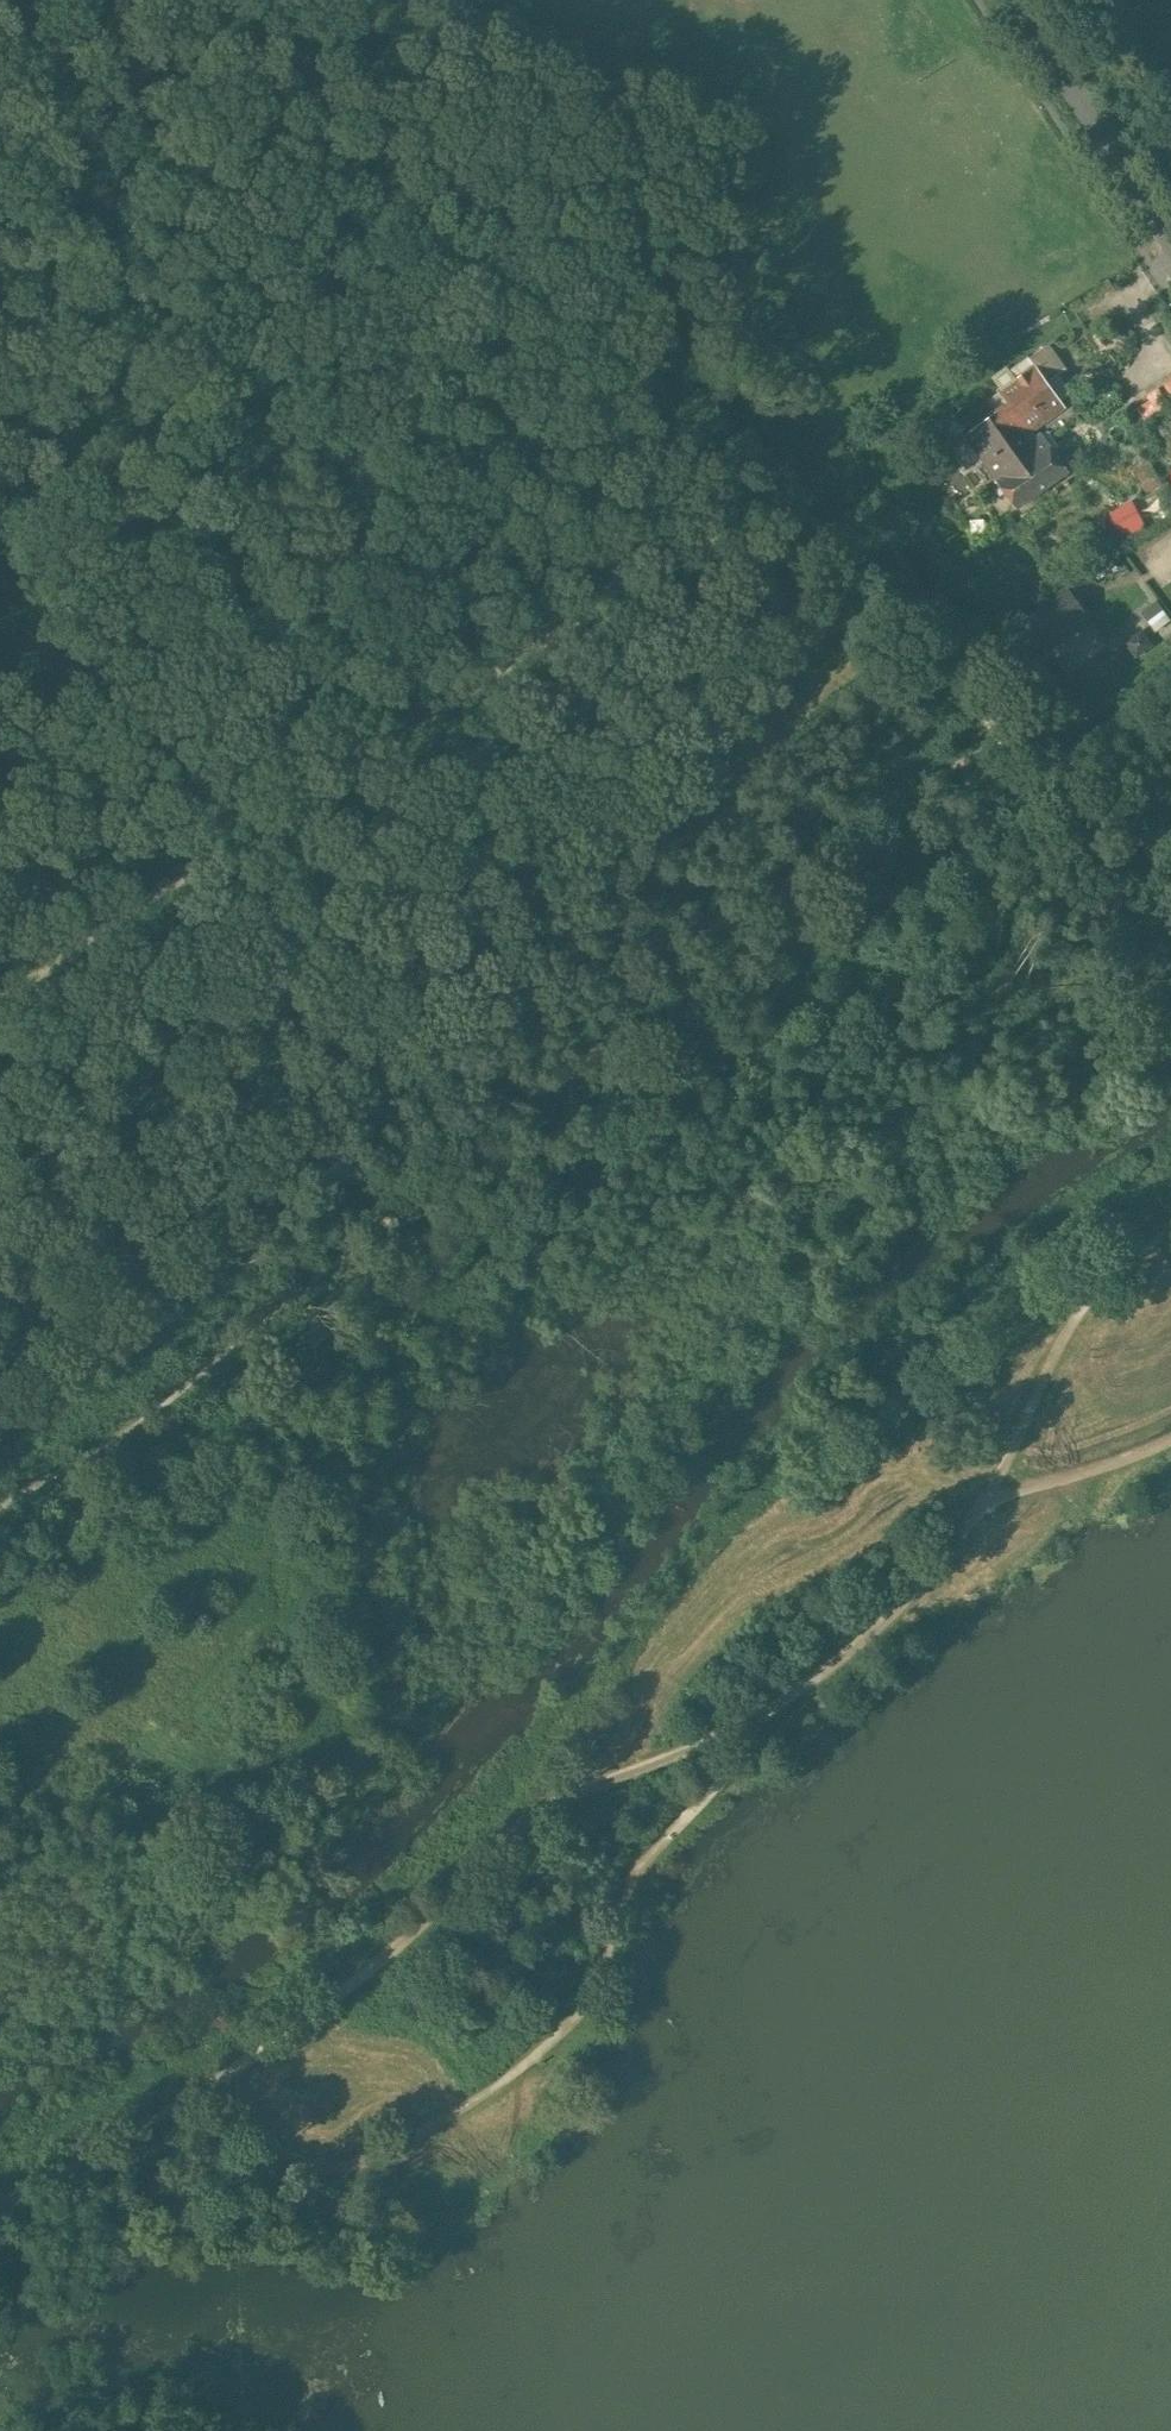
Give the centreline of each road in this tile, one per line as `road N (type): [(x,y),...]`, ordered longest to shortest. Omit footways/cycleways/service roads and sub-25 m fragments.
road 1 (unclassified): [(1013,0),(1170,239)]

